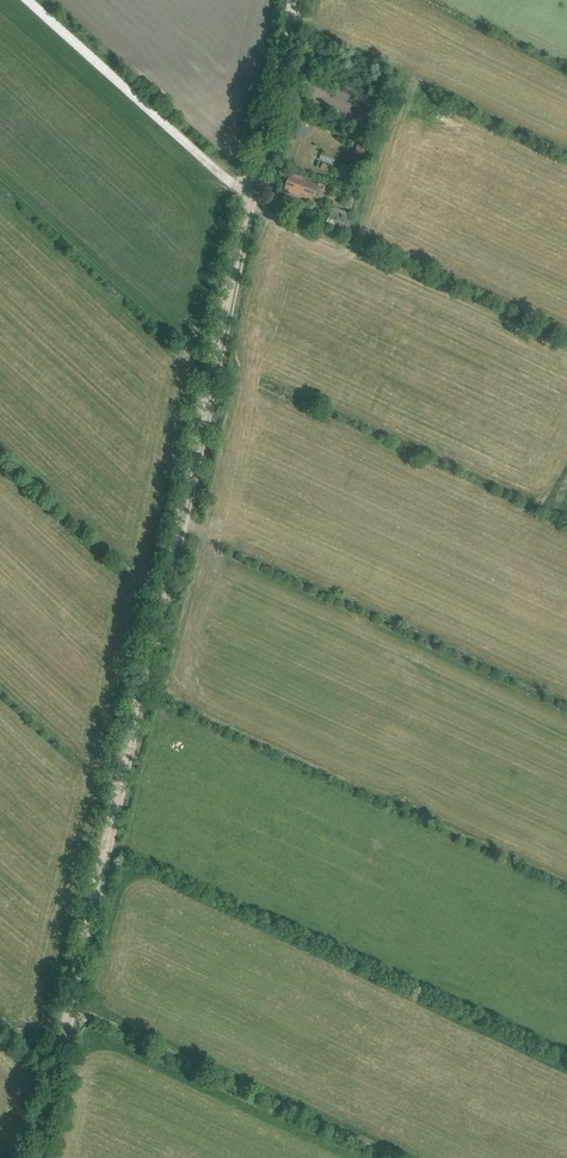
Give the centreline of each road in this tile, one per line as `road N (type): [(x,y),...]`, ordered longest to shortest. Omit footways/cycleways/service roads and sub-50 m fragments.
road 1 (track): [(296,0),(32,1157)]
road 2 (track): [(74,1010),(396,1157)]

